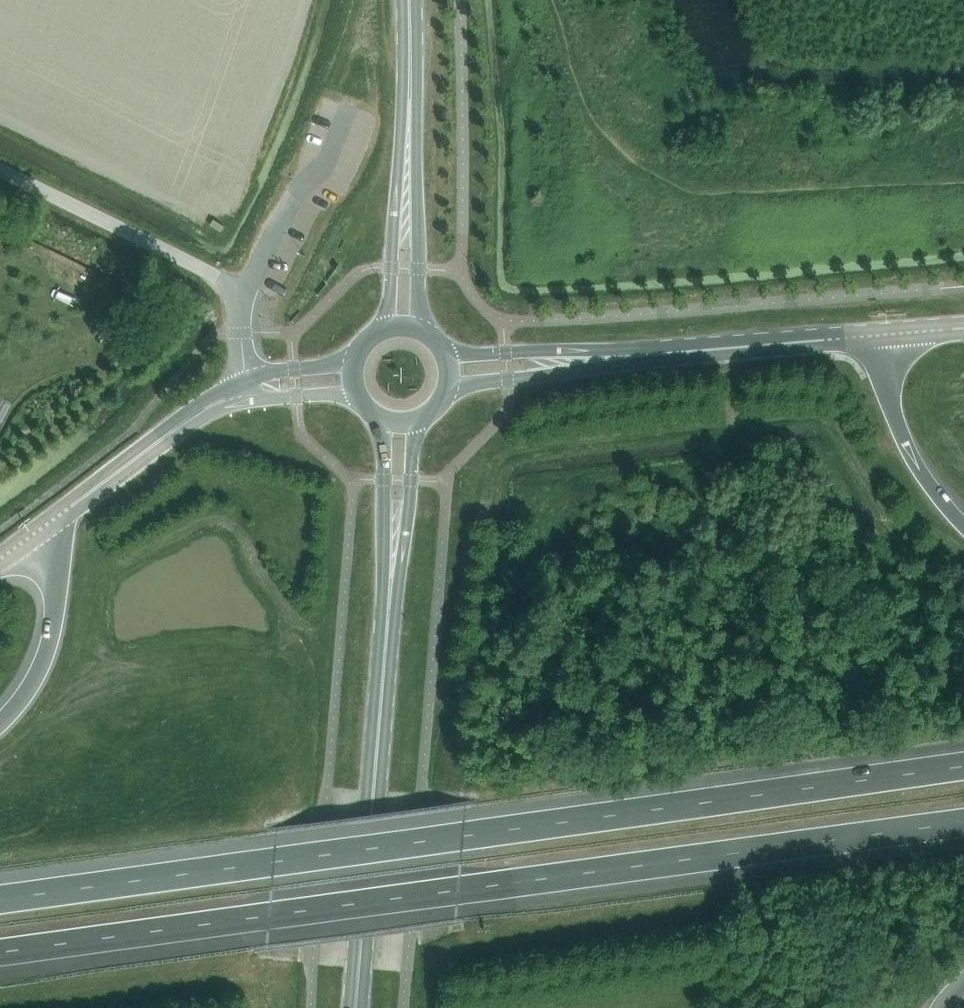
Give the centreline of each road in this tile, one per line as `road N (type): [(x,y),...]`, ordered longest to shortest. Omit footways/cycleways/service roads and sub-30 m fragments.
road 1 (motorway): [(963,765),(0,899)]
road 2 (motorway): [(0,953),(963,822)]
road 3 (secondary): [(361,938),(388,621)]
road 4 (secondary): [(411,99),(387,329)]
road 5 (secondary): [(419,329),(411,99)]
road 6 (secondary): [(356,361),(248,378),(173,421),(157,444)]
road 7 (secondary): [(665,352),(447,354)]
road 8 (secondary): [(665,352),(882,334)]
road 9 (secondary): [(450,386),(665,352)]
road 10 (motorway): [(35,534),(57,576),(57,626),(45,665),(0,725)]
road 11 (motorway): [(963,525),(919,467),(893,412),(882,334)]
road 12 (secondary): [(157,444),(250,399),(358,395)]
road 13 (secondary): [(388,621),(404,553),(416,421)]
road 14 (secondary): [(386,420),(388,621)]
road 15 (secondary): [(35,534),(157,444)]

